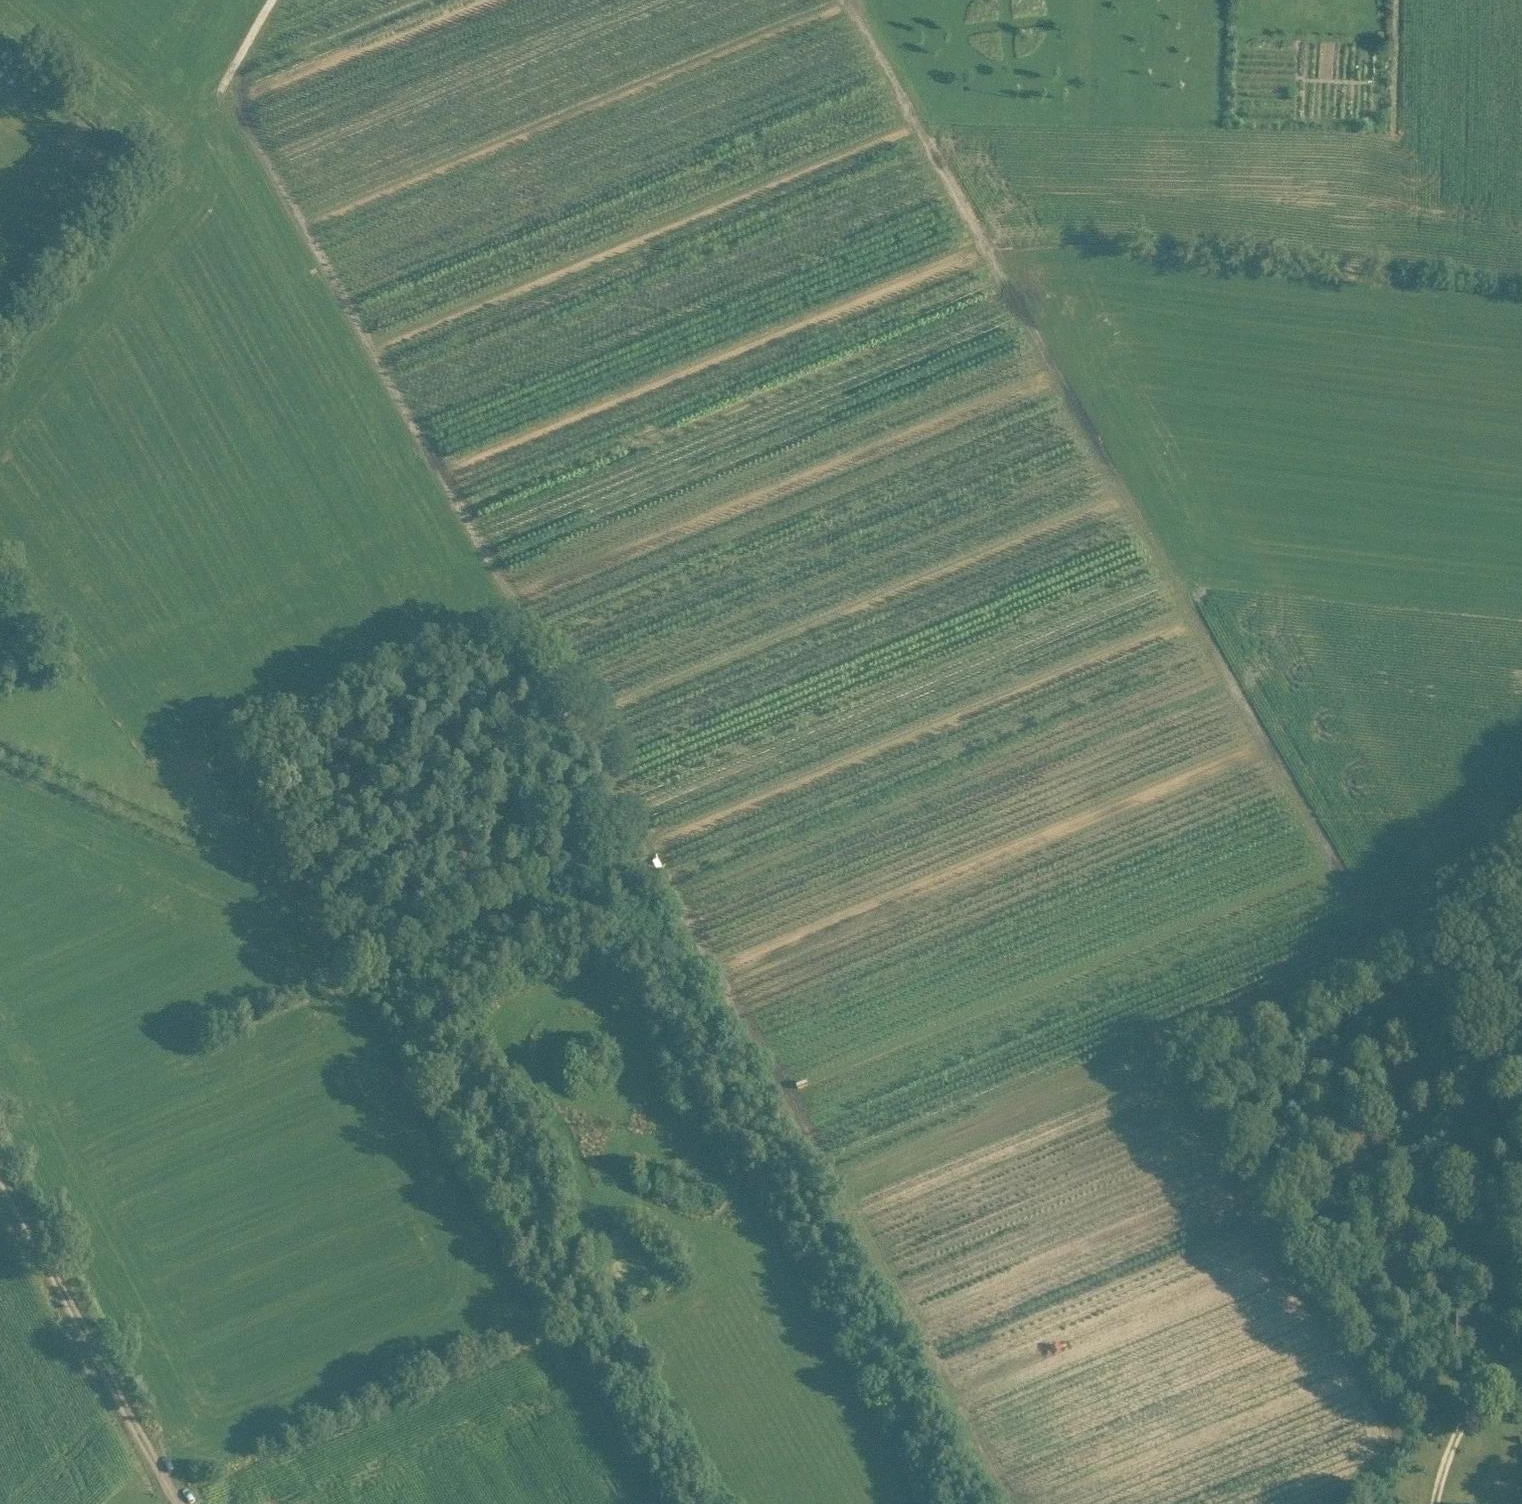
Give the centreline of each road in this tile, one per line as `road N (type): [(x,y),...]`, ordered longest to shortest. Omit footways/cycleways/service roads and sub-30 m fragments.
road 1 (track): [(189,1503),(0,1169)]

